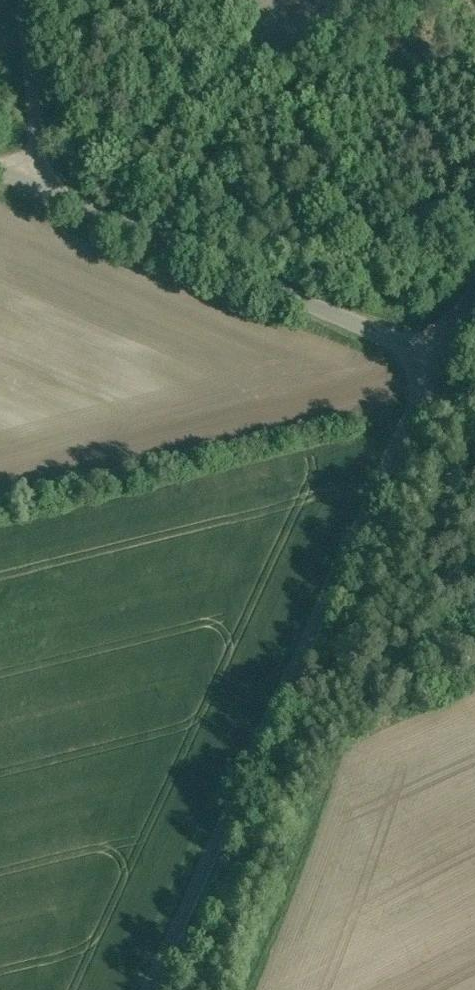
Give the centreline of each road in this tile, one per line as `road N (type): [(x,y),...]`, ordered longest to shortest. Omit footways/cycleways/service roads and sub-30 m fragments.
road 1 (residential): [(445,340),(157,989)]
road 2 (residential): [(445,340),(162,989)]
road 3 (residential): [(0,156),(445,340)]

